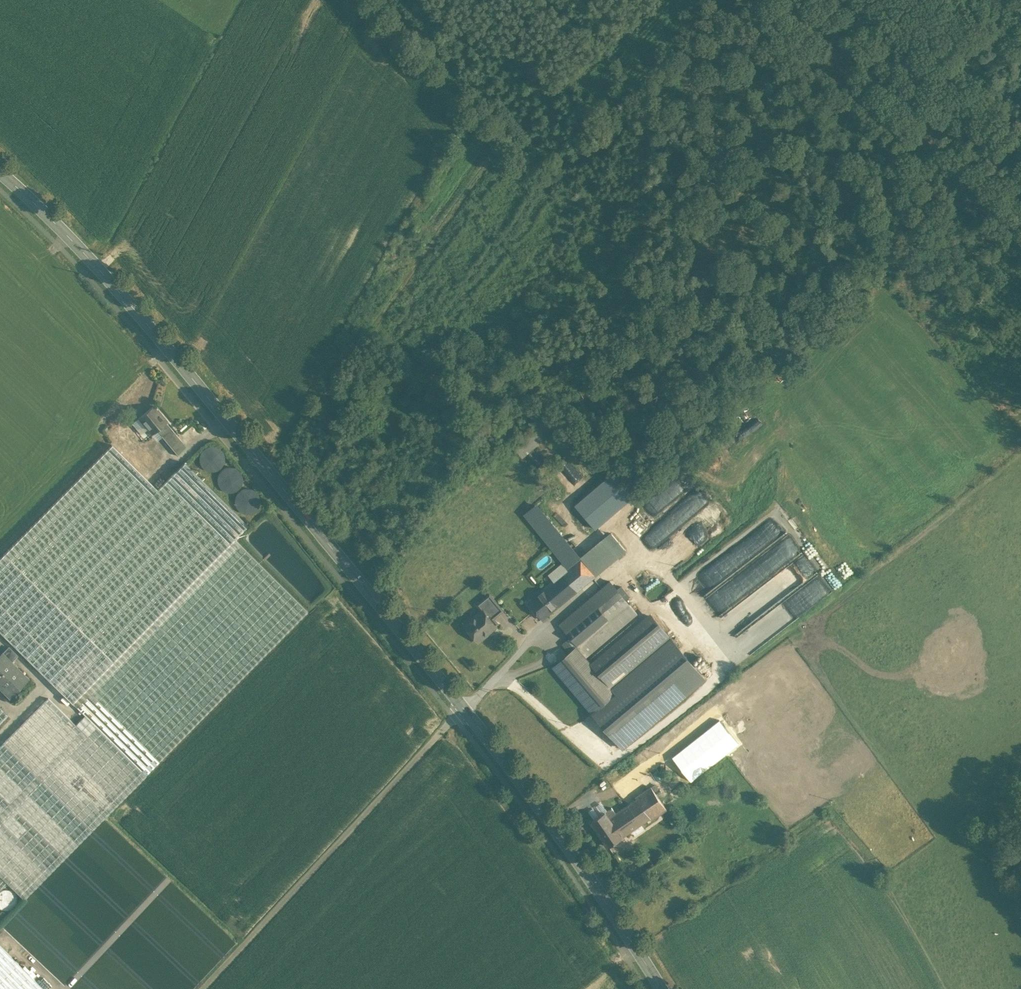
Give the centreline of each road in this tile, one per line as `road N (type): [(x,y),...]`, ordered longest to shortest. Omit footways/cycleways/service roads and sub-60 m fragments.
road 1 (tertiary): [(465,709),(152,329),(0,172)]
road 2 (unclassified): [(203,988),(465,709)]
road 3 (tertiary): [(662,988),(465,709)]
road 4 (track): [(852,0),(1020,135)]

